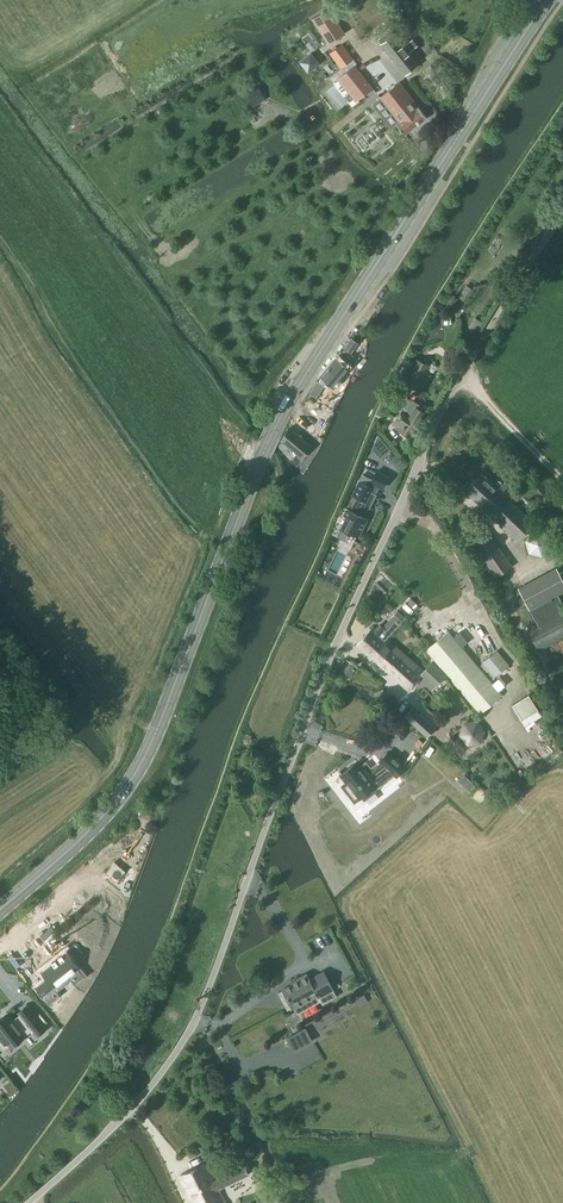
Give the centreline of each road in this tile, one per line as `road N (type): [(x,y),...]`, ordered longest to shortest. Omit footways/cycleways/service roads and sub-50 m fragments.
road 1 (unclassified): [(28,1202),(143,1096),(187,1033),(340,637),(443,408),(562,216)]
road 2 (primary): [(0,910),(103,818),(140,764),(274,430),(503,58),(548,0)]
road 3 (track): [(506,598),(562,709)]

